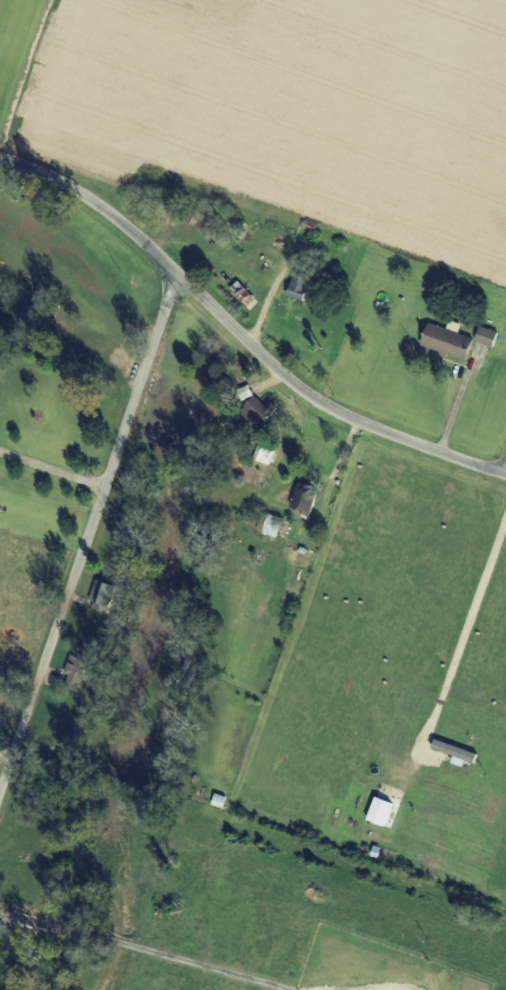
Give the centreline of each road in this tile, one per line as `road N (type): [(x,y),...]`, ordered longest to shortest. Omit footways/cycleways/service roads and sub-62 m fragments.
road 1 (residential): [(505,473),(327,408),(242,342),(113,217),(46,173),(0,159)]
road 2 (residential): [(0,801),(182,279)]

